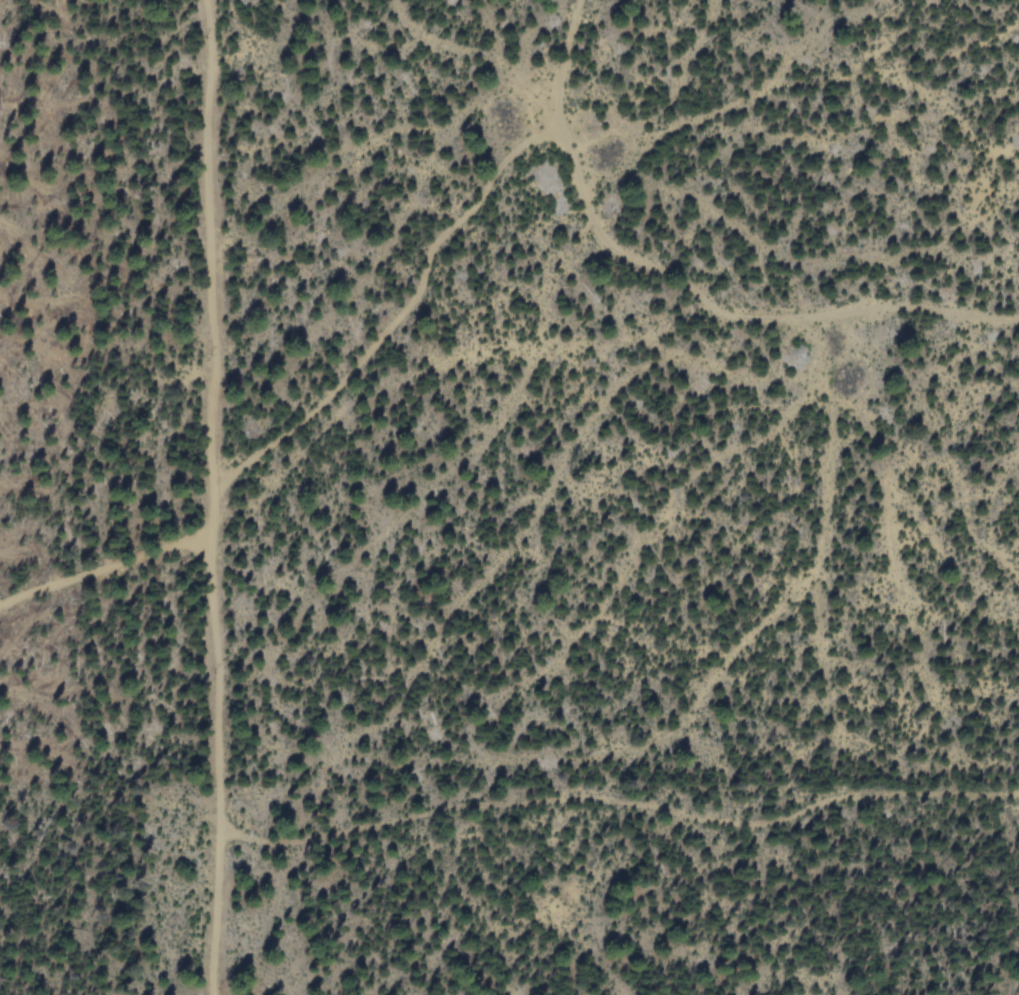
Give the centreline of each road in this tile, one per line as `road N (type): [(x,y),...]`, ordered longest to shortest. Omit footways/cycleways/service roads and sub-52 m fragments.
road 1 (track): [(589,0),(557,107),(599,237),(644,273),(723,320),(1018,318)]
road 2 (track): [(214,492),(322,404),(415,309),(436,237),(526,149),(568,142)]
road 3 (track): [(207,539),(0,607)]

